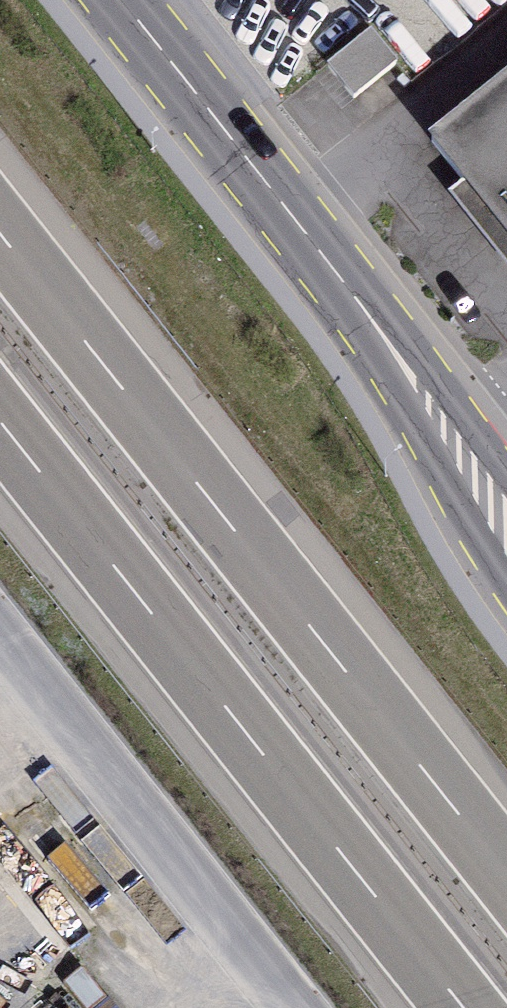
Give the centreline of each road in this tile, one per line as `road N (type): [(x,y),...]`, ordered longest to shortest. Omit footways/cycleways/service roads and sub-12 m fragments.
road 1 (motorway): [(506,873),(0,232)]
road 2 (motorway): [(0,425),(461,1007)]
road 3 (primary): [(506,520),(350,291),(121,0)]
road 4 (residential): [(0,651),(281,1007)]

